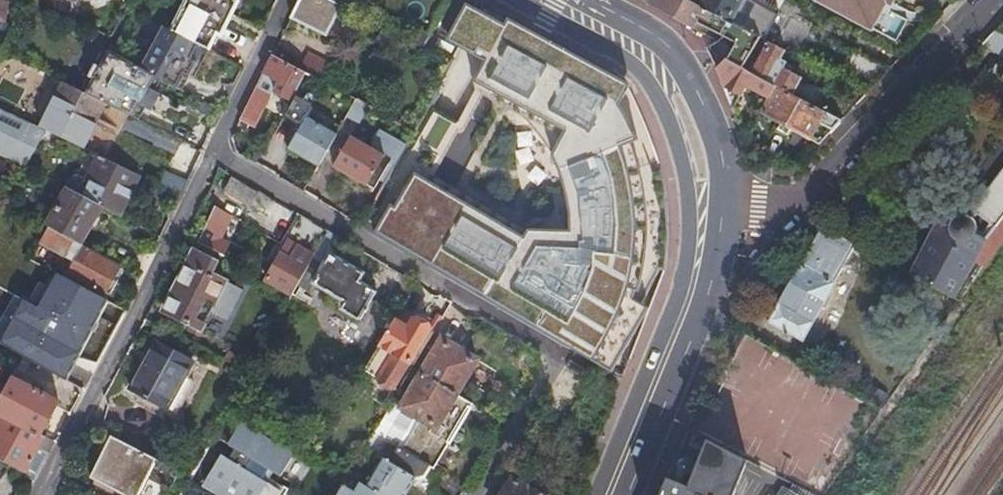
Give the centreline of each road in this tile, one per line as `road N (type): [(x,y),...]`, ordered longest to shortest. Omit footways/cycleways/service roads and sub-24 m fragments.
road 1 (primary): [(536,0),(550,17),(634,64),(669,114),(692,194),(690,252),(673,312),(600,494)]
road 2 (residential): [(477,494),(558,355),(211,154)]
road 3 (residential): [(211,154),(42,494)]
road 4 (primary): [(629,494),(714,287),(725,207)]
road 5 (residential): [(725,207),(803,201),(932,56)]
road 6 (primary): [(725,207),(721,141),(698,86),(665,43),(591,0)]
road 7 (residential): [(287,0),(211,154)]

